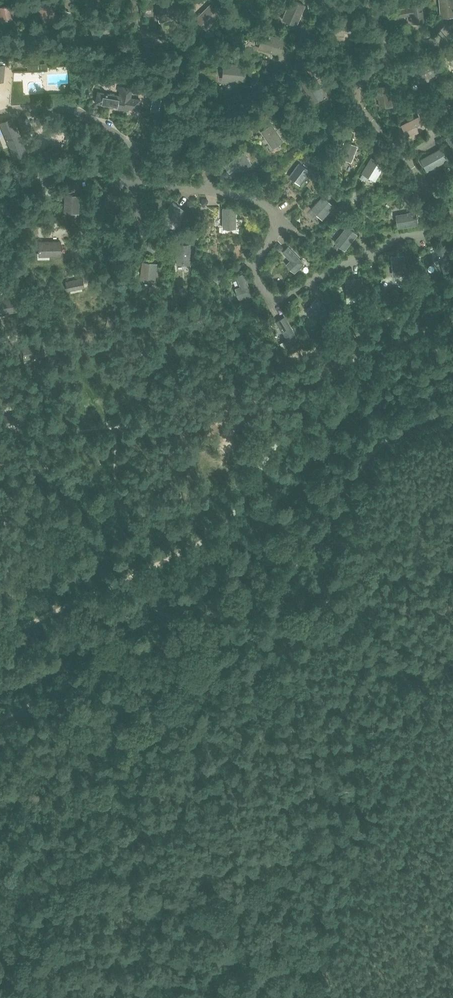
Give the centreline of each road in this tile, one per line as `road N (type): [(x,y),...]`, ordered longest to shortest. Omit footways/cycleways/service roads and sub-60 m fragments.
road 1 (track): [(0,639),(215,535),(315,391),(364,355),(452,322)]
road 2 (track): [(136,735),(59,834),(31,904),(0,948)]

